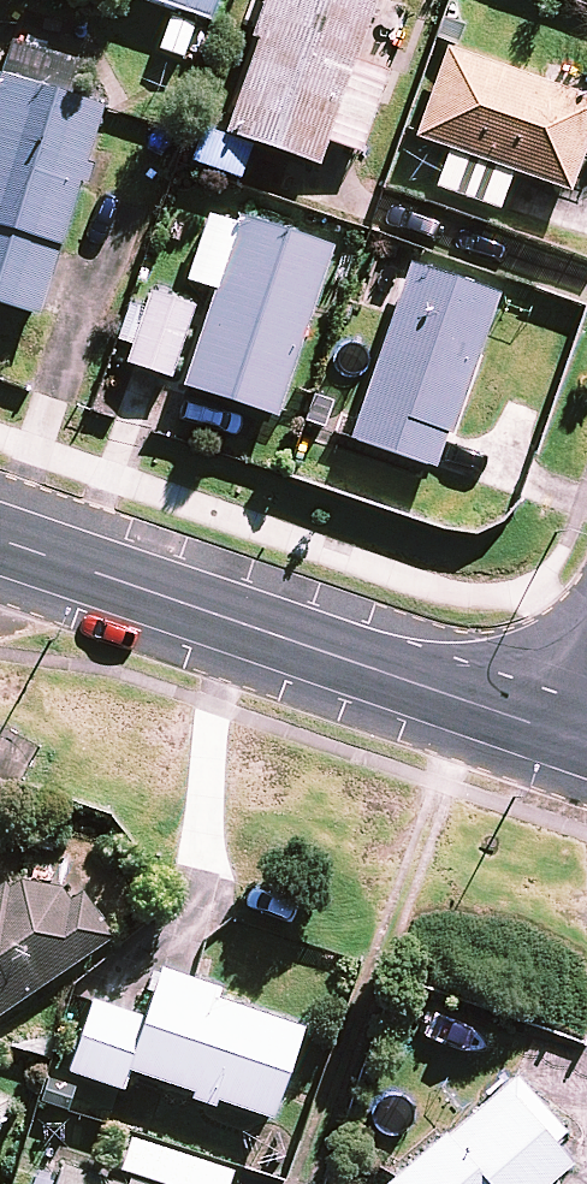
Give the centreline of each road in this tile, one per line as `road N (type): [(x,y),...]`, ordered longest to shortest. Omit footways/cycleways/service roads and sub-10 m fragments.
road 1 (tertiary): [(0,542),(586,744)]

